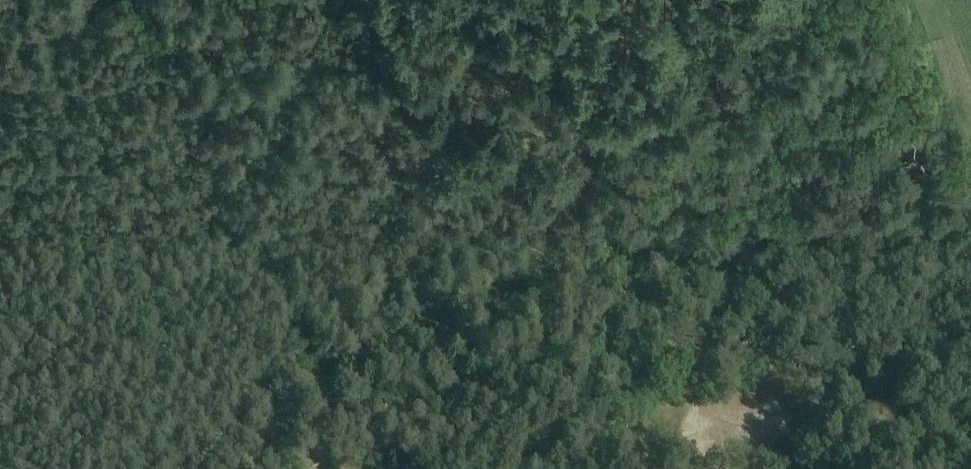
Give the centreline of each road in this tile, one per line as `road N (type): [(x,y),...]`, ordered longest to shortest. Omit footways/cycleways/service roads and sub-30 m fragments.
road 1 (track): [(358,468),(145,0)]

